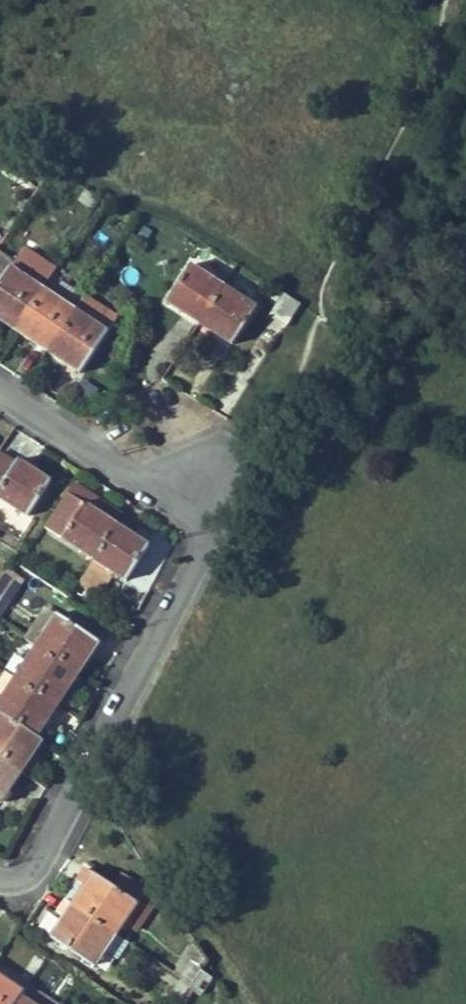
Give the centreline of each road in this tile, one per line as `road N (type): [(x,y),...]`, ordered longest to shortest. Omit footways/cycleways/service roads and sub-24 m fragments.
road 1 (residential): [(206,522),(34,874),(0,881)]
road 2 (residential): [(0,388),(206,522)]

